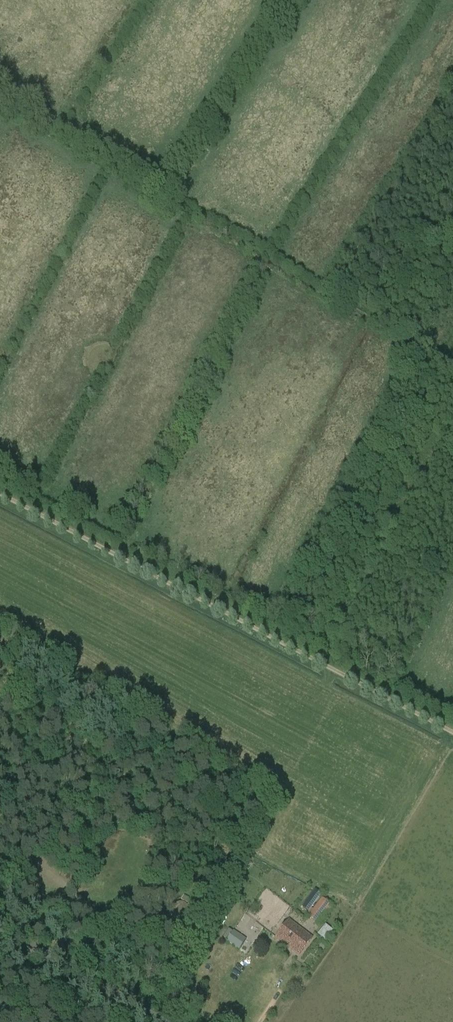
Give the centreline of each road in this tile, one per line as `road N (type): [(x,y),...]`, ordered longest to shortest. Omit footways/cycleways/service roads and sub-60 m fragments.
road 1 (track): [(452,726),(0,494)]
road 2 (unclassified): [(162,1021),(0,928)]

